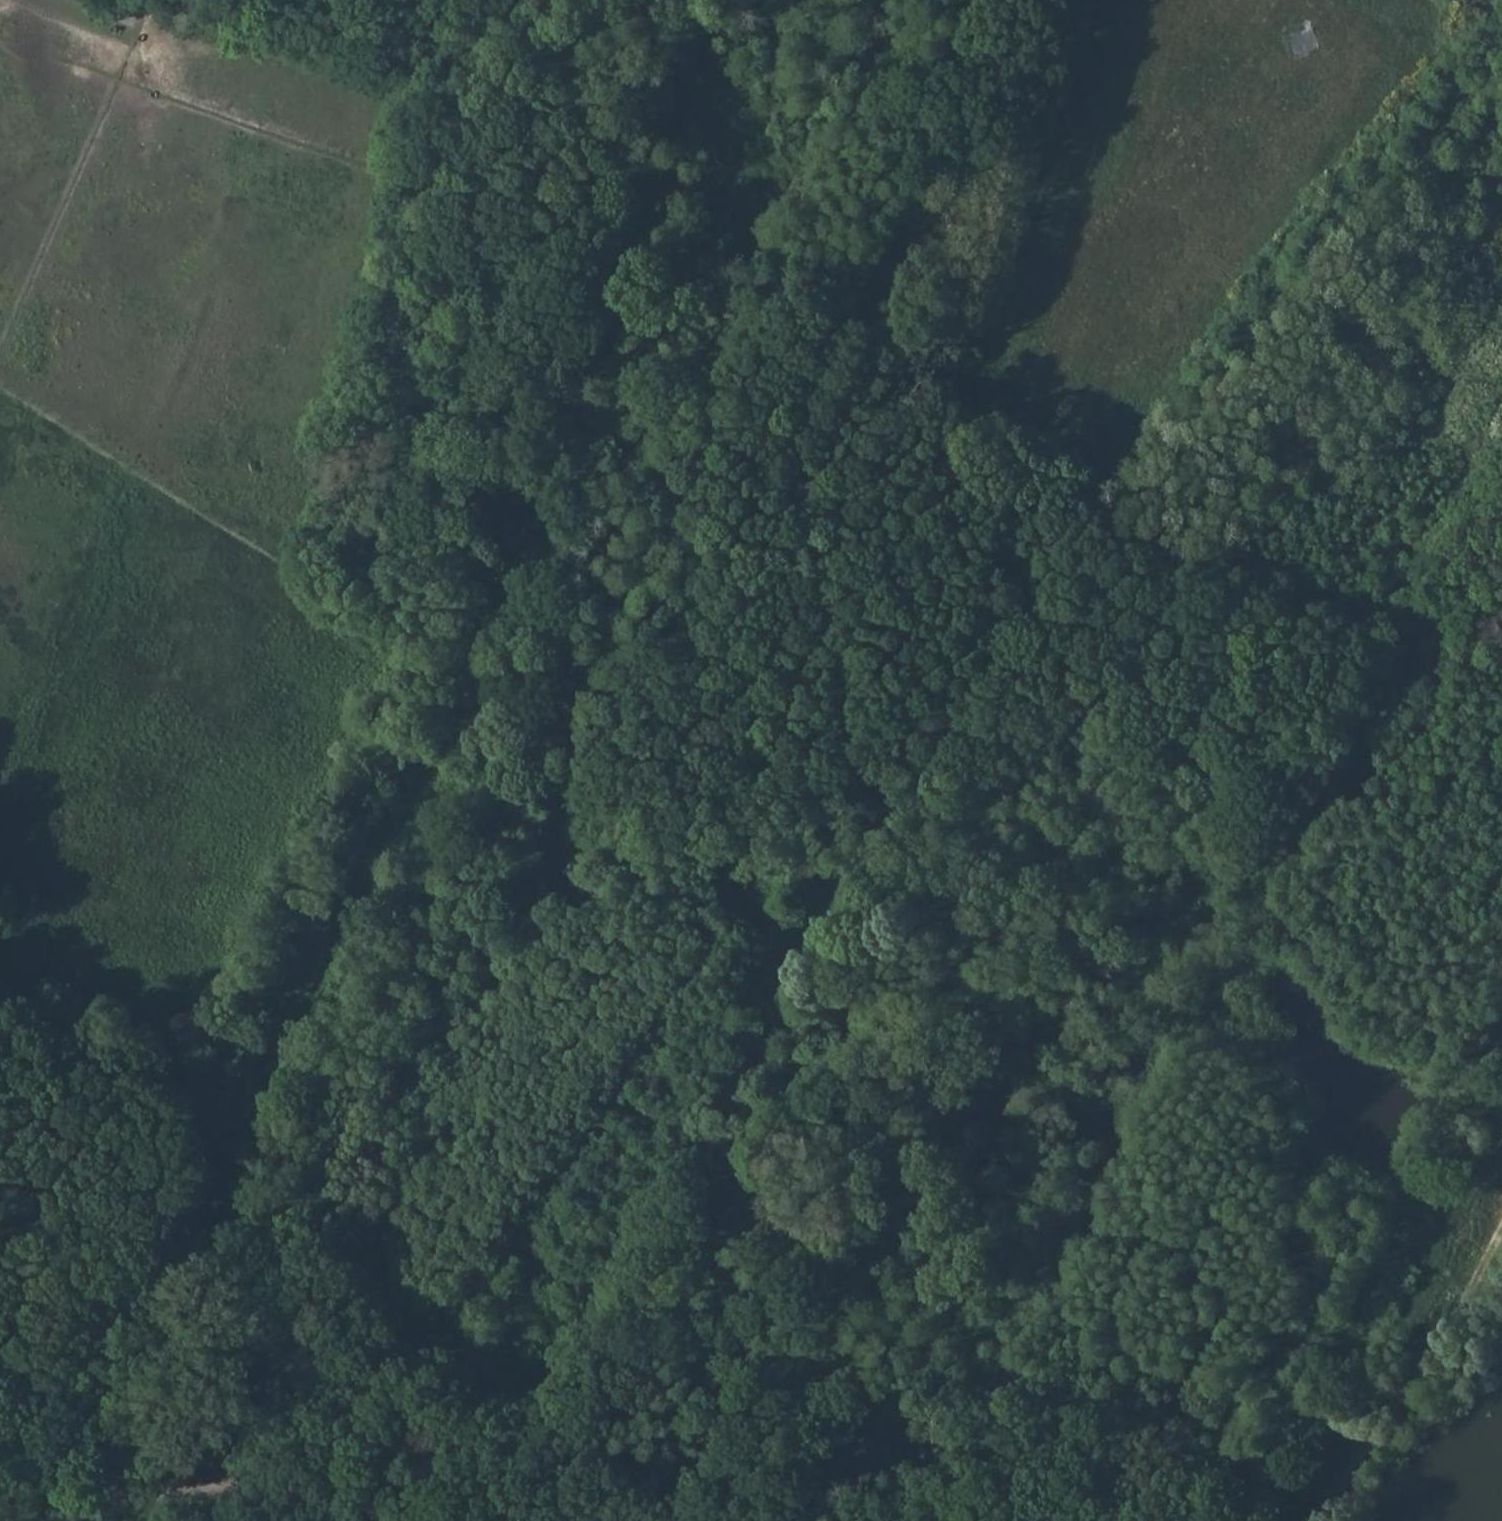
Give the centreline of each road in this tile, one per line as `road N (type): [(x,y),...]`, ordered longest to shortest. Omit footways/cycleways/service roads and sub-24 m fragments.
road 1 (track): [(1501,1178),(1481,1200),(1409,1384),(1321,1520)]

